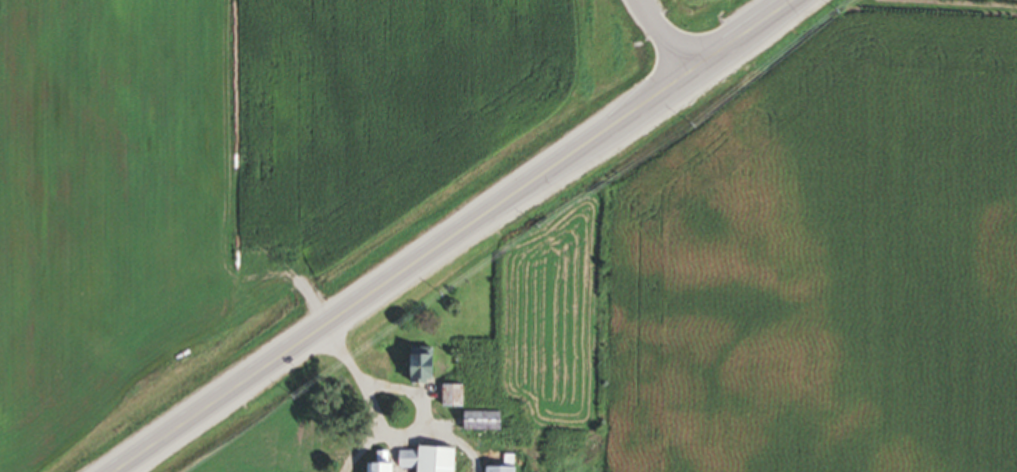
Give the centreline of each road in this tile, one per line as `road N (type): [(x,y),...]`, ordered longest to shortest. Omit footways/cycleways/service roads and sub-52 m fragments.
road 1 (primary): [(114,471),(791,0)]
road 2 (residential): [(605,129),(606,0)]

